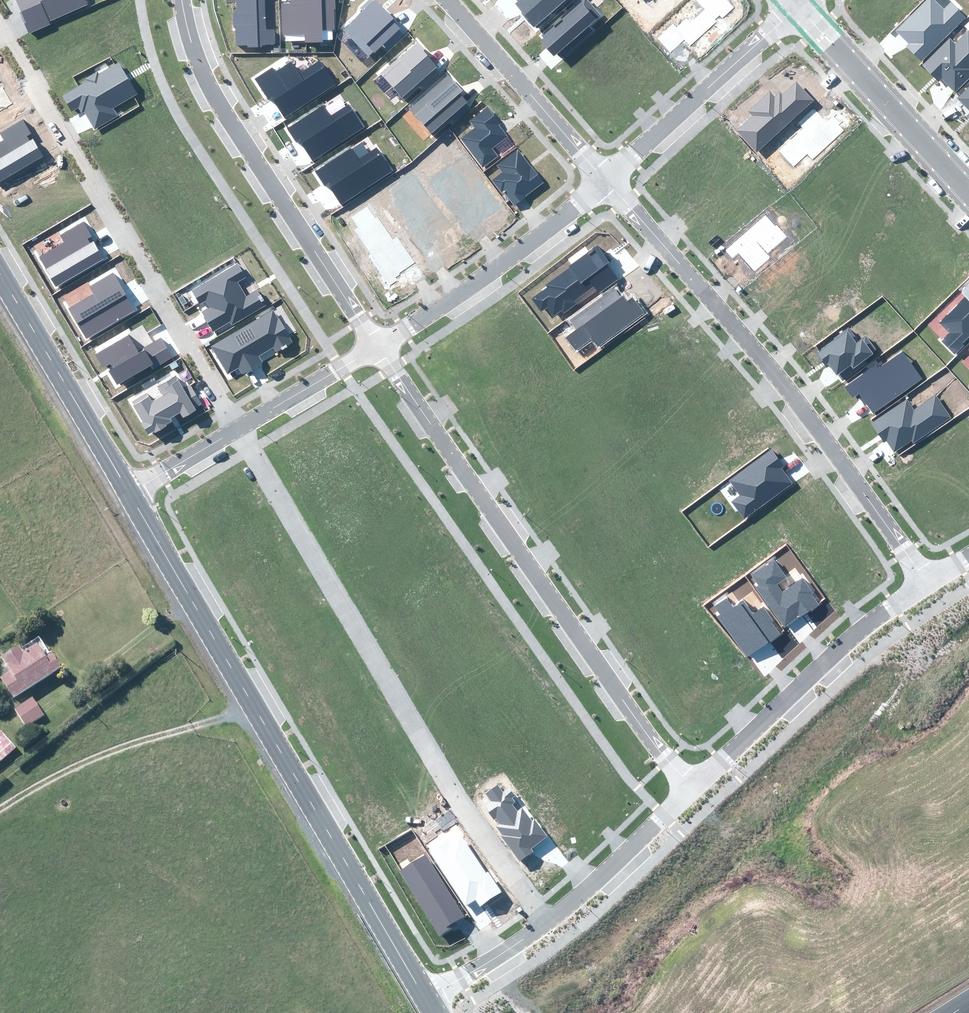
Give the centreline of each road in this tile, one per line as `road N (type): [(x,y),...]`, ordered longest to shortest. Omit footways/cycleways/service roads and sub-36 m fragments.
road 1 (residential): [(547,922),(454,798),(238,429)]
road 2 (tertiary): [(424,997),(129,495)]
road 3 (residential): [(378,349),(691,786)]
road 4 (residential): [(608,179),(713,301),(925,581)]
road 5 (residential): [(238,429),(0,25)]
road 6 (residential): [(181,0),(194,54),(218,100),(378,349)]
road 7 (residential): [(925,581),(868,623),(691,786)]
road 8 (residential): [(378,349),(608,179)]
road 9 (track): [(0,813),(112,754),(257,716)]
road 10 (residential): [(608,179),(800,10)]
road 11 (tertiary): [(129,495),(0,281)]
road 12 (residential): [(800,10),(968,194)]
road 13 (residential): [(446,0),(608,179)]
road 14 (residential): [(691,786),(547,922)]
road 15 (residential): [(238,429),(378,349)]
road 16 (residential): [(547,922),(424,997)]
road 17 (residential): [(129,495),(238,429)]

